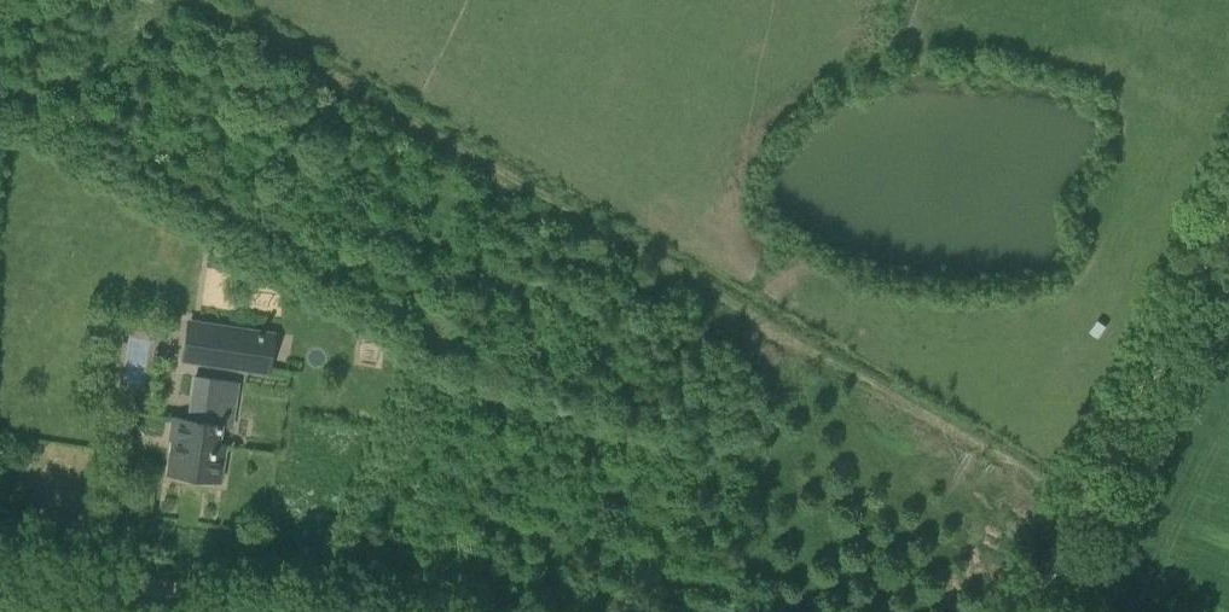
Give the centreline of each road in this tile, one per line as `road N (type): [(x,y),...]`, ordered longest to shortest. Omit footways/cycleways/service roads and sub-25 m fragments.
road 1 (track): [(1028,611),(1228,221)]
road 2 (unclassified): [(0,564),(312,611)]

